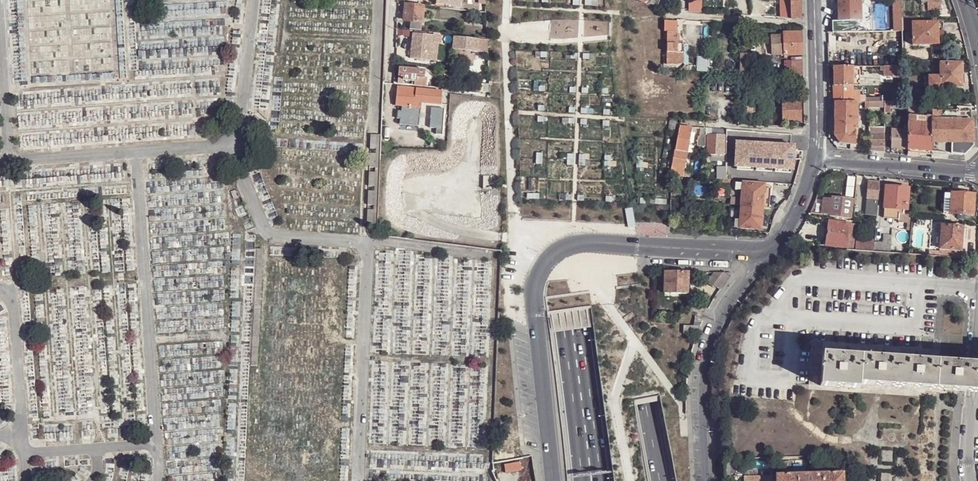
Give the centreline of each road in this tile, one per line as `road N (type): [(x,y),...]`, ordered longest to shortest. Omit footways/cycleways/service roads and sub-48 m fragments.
road 1 (tertiary): [(767,252),(591,244),(550,261),(536,299),(553,480)]
road 2 (motorway): [(534,0),(582,405)]
road 3 (motorway): [(660,480),(595,182)]
road 4 (motorway): [(630,480),(595,182)]
road 5 (tertiary): [(707,480),(705,360),(730,302),(767,252)]
road 6 (motorway): [(595,182),(575,0)]
road 7 (residential): [(816,155),(977,173)]
road 8 (unclassified): [(668,16),(814,26)]
road 9 (residential): [(814,26),(816,155)]

